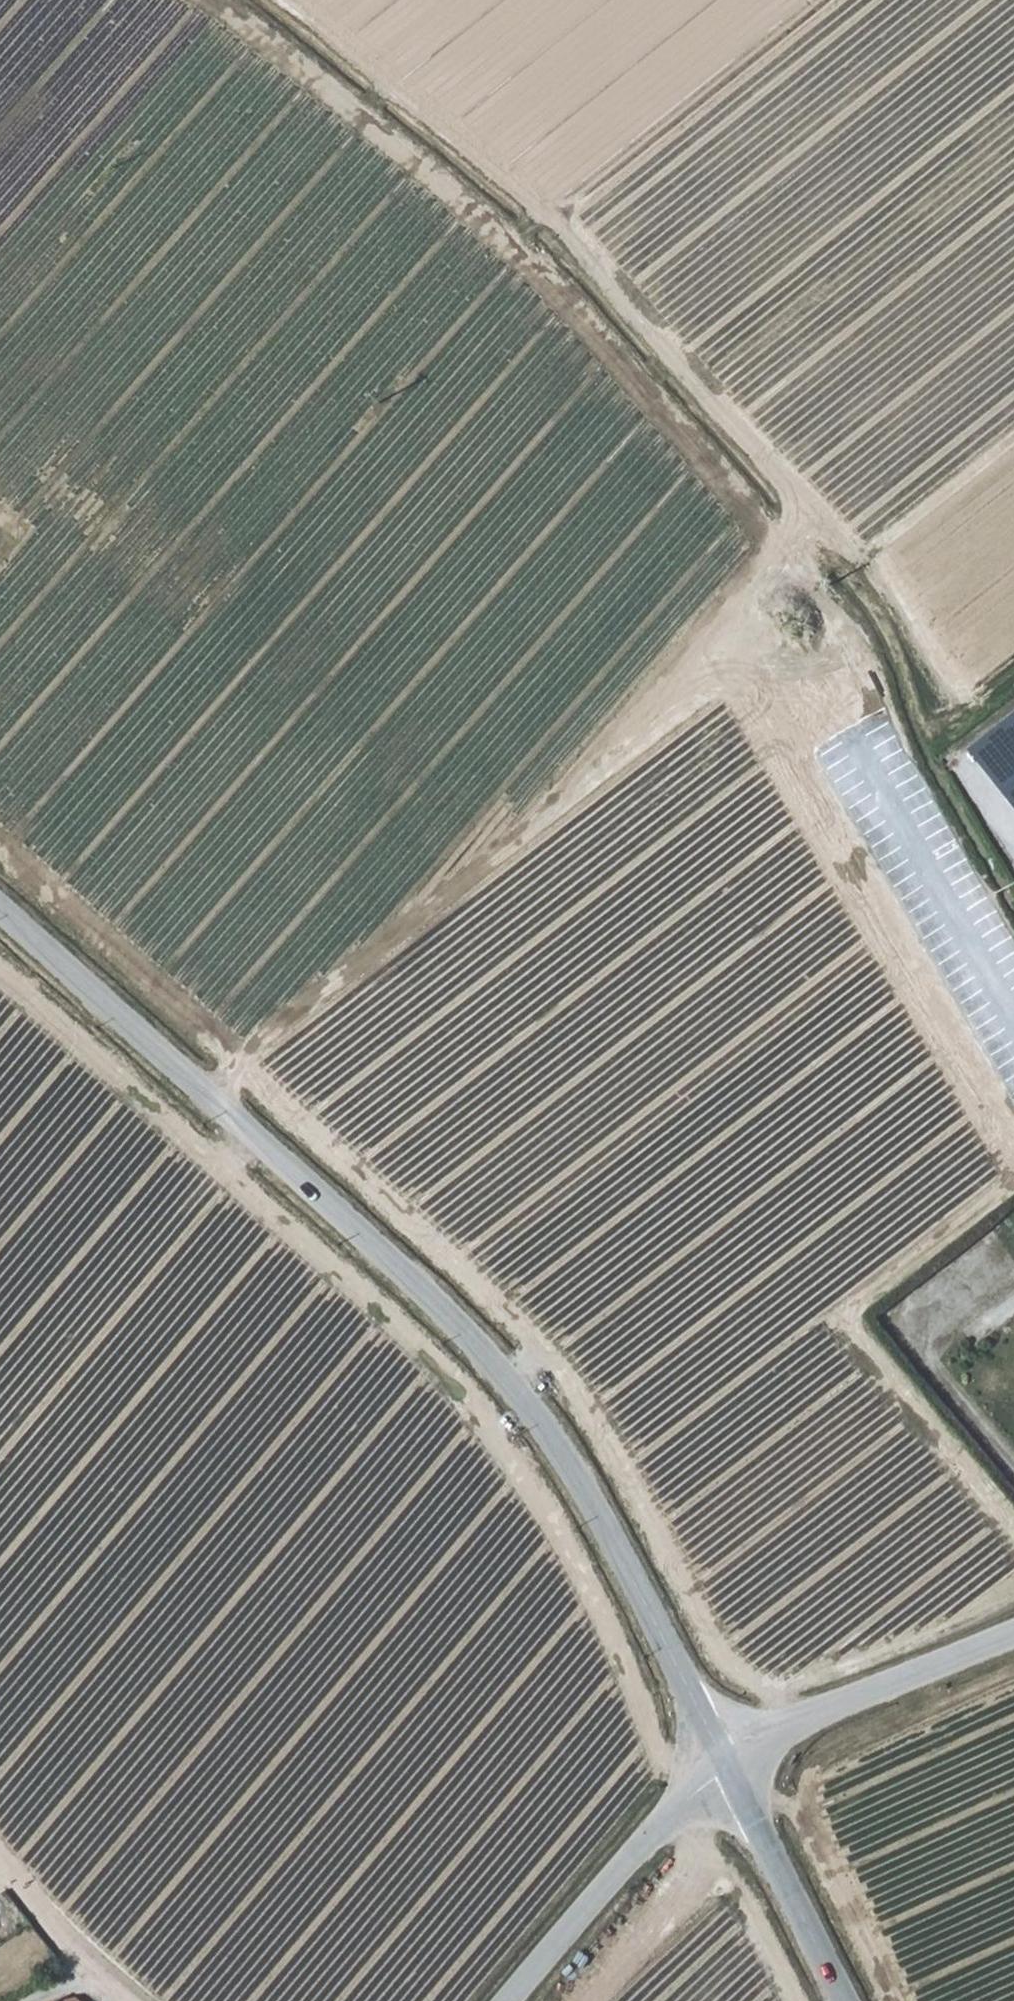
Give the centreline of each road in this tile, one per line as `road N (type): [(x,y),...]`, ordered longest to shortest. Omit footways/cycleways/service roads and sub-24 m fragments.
road 1 (tertiary): [(727,1764),(626,1568),(539,1426),(437,1309),(0,907)]
road 2 (unclassified): [(509,2000),(611,1877),(727,1764)]
road 3 (unclassified): [(727,1764),(745,1748),(1013,1624)]
road 4 (tertiary): [(845,2000),(727,1764)]
road 5 (unclassified): [(0,1863),(121,2000)]

